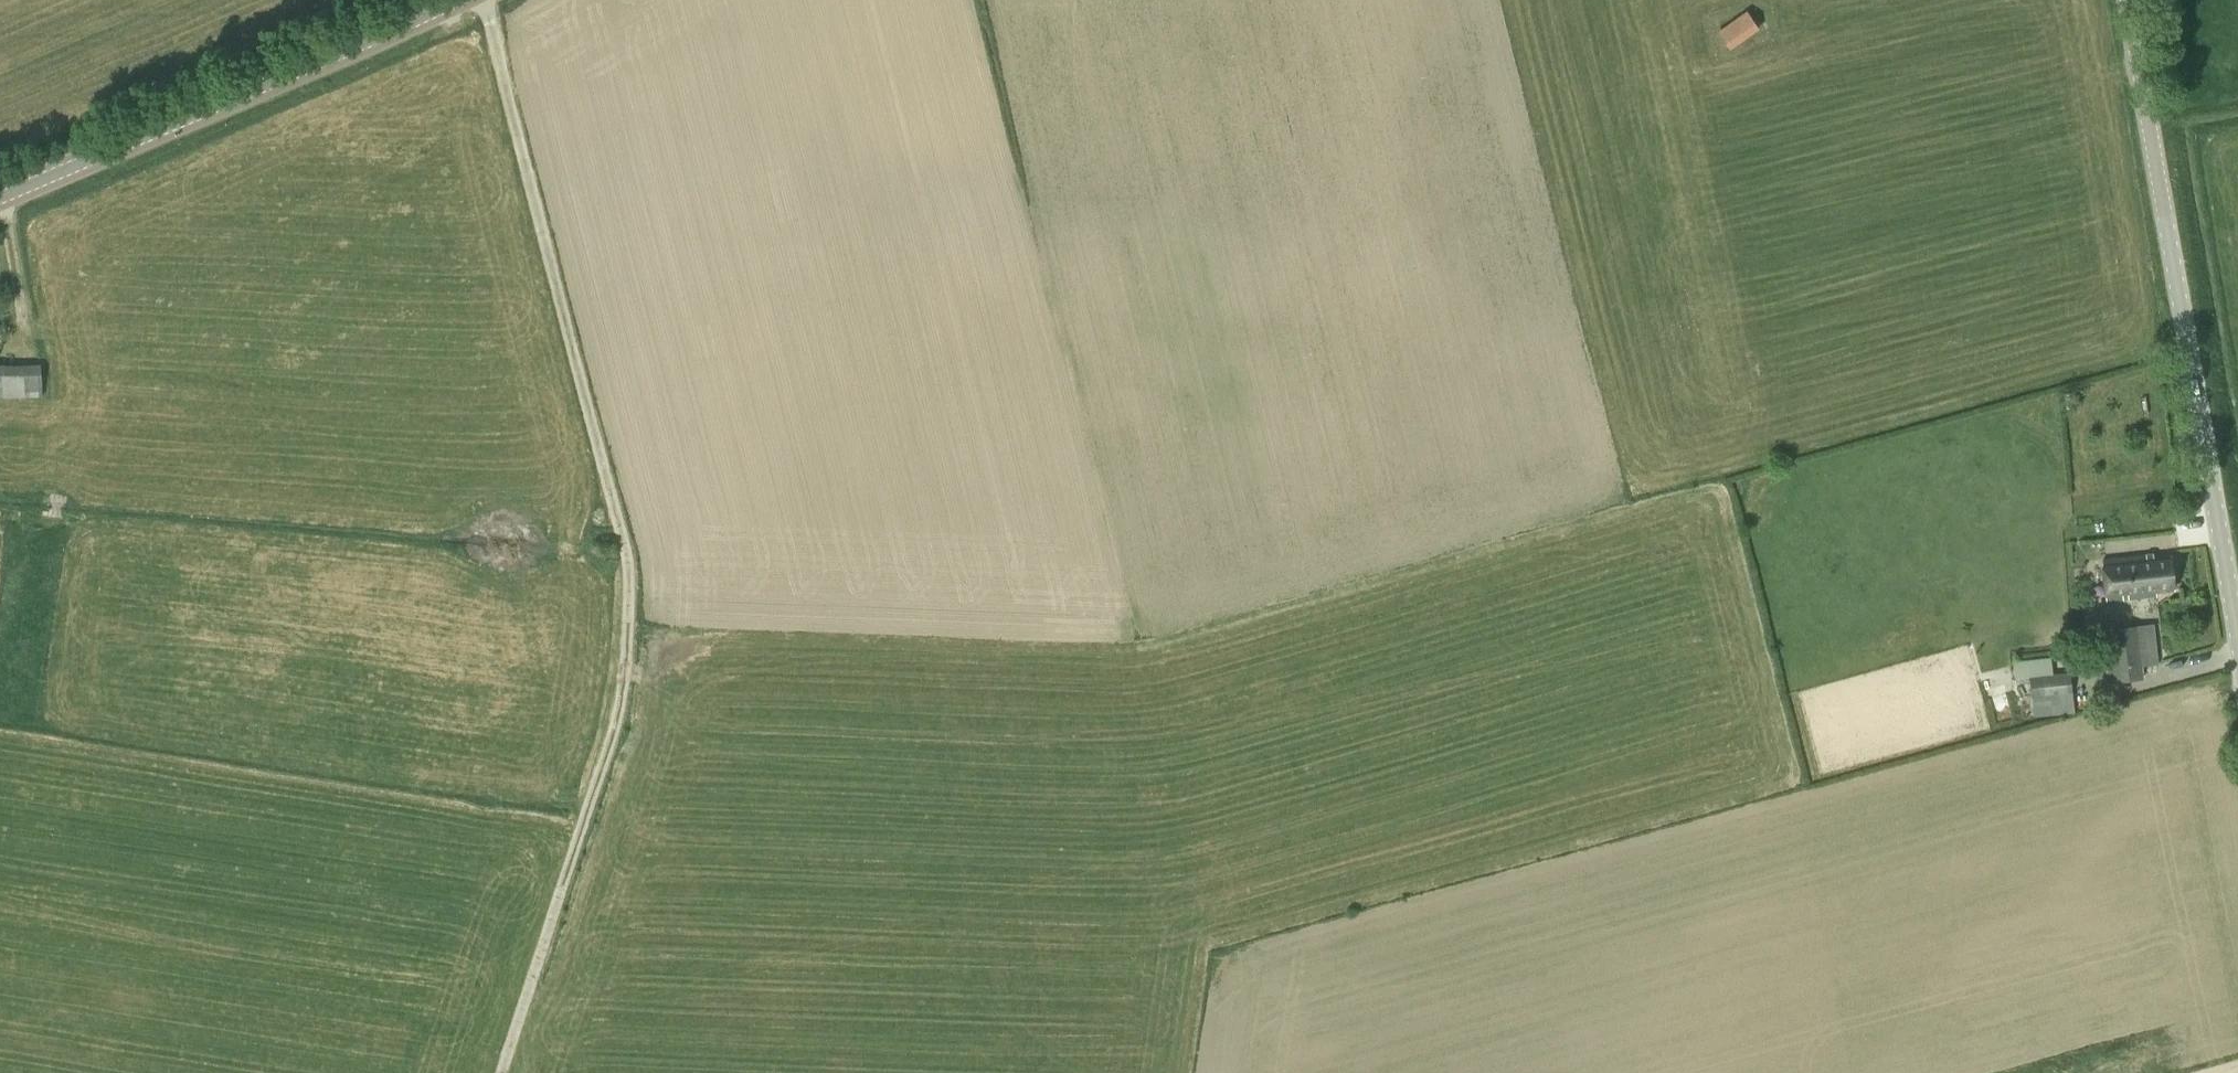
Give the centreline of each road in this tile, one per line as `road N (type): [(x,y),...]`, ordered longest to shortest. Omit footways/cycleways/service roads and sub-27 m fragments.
road 1 (unclassified): [(2237,613),(2128,0)]
road 2 (tertiary): [(0,197),(456,0)]

